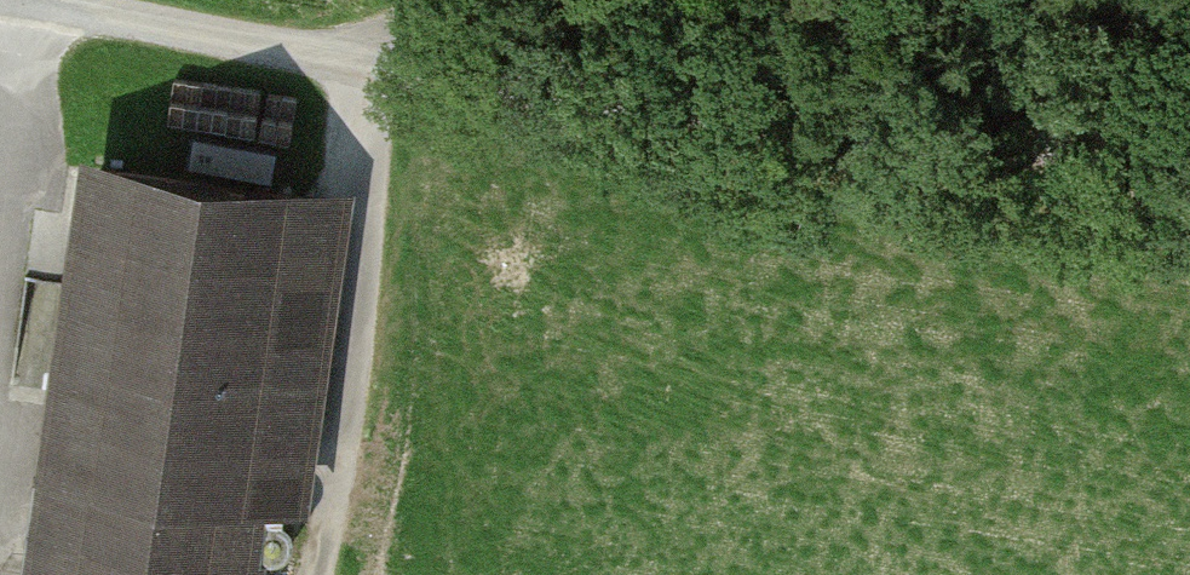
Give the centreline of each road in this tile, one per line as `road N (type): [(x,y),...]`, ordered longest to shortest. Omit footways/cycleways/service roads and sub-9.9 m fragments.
road 1 (track): [(1189,129),(373,82),(0,3)]
road 2 (track): [(877,0),(683,55),(655,98)]

